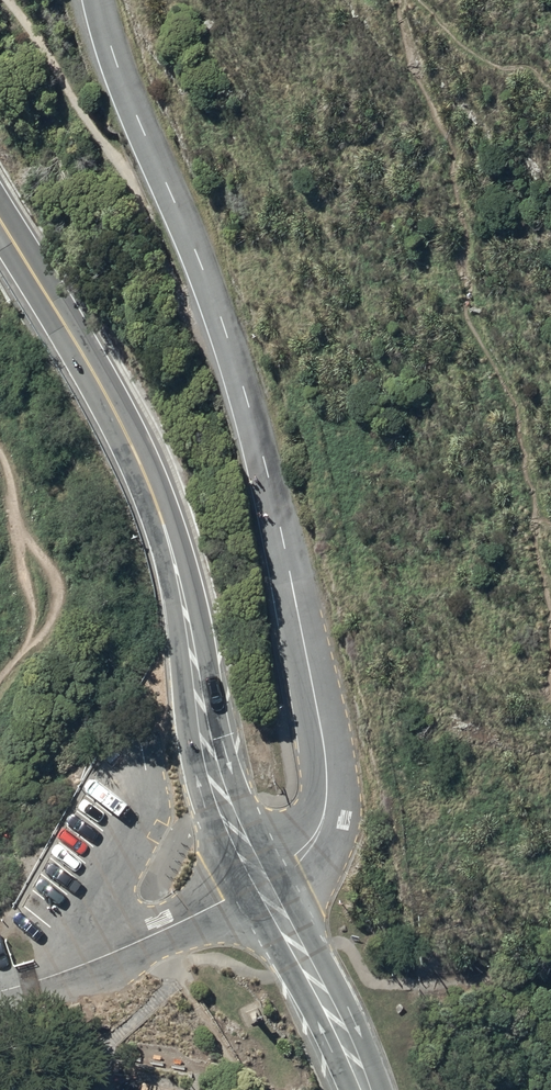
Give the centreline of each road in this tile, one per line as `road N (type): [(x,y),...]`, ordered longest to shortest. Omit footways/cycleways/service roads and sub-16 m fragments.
road 1 (unclassified): [(259,883),(314,833),(327,789),(324,756),(240,376),(129,99),(99,0)]
road 2 (secondary): [(259,883),(218,788),(177,573),(152,494),(116,413),(0,219)]
road 3 (tertiary): [(0,990),(91,962),(259,883)]
road 4 (secondary): [(357,1089),(259,883)]

